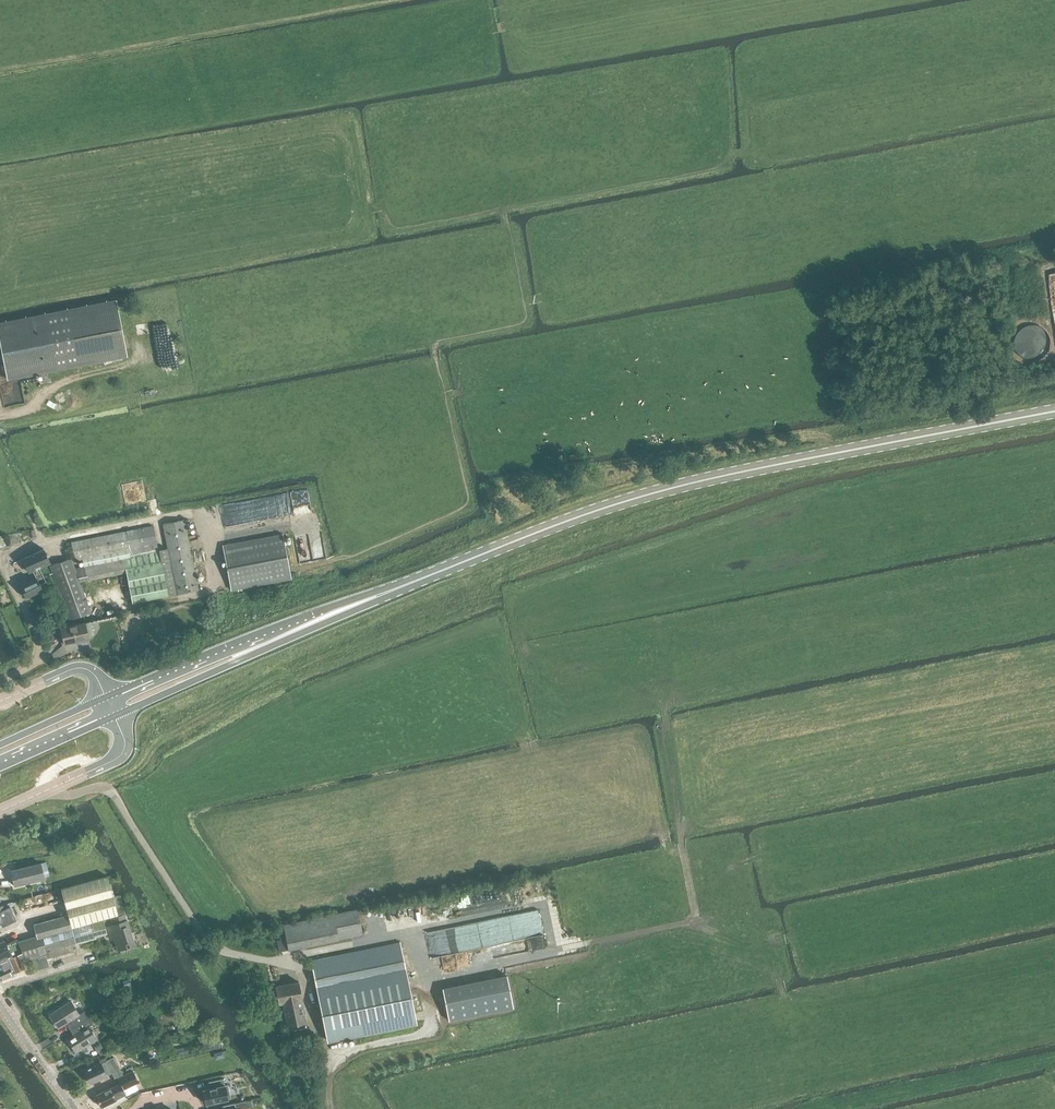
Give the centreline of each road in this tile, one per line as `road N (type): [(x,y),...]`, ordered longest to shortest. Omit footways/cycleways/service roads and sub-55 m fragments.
road 1 (secondary): [(393,589),(672,489),(1054,413)]
road 2 (track): [(331,1108),(336,1064),(345,1055),(422,1030),(428,1021),(411,938),(277,962)]
road 3 (secondary): [(393,589),(293,620),(106,697)]
road 4 (secondary): [(115,716),(393,589)]
road 5 (tertiary): [(0,811),(115,759),(124,742),(115,716)]
road 6 (tertiary): [(106,697),(87,669),(73,669),(0,701)]
road 7 (tertiary): [(74,1108),(0,1005)]
road 8 (secondary): [(0,766),(115,716)]

